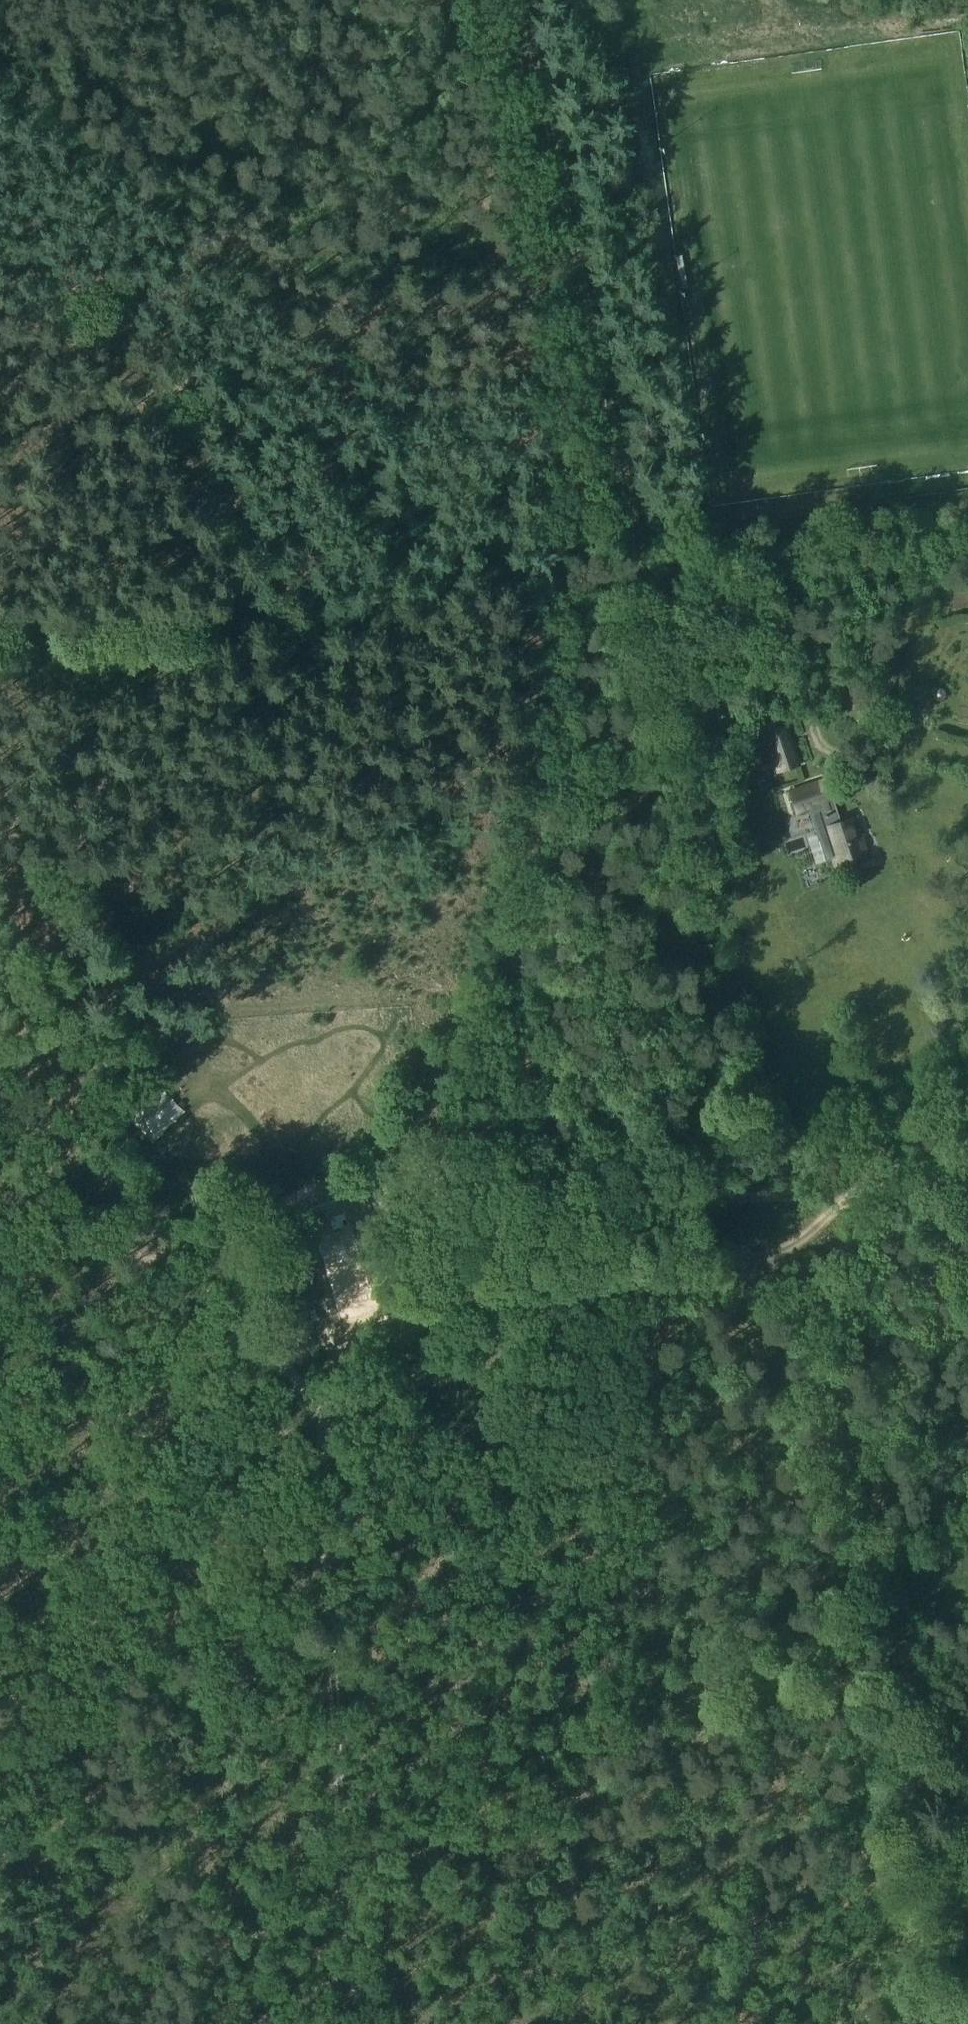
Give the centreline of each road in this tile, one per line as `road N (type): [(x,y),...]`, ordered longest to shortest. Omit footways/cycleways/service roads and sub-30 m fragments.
road 1 (track): [(0,1262),(176,1252),(263,1159),(453,1150),(565,1212),(967,1184)]

